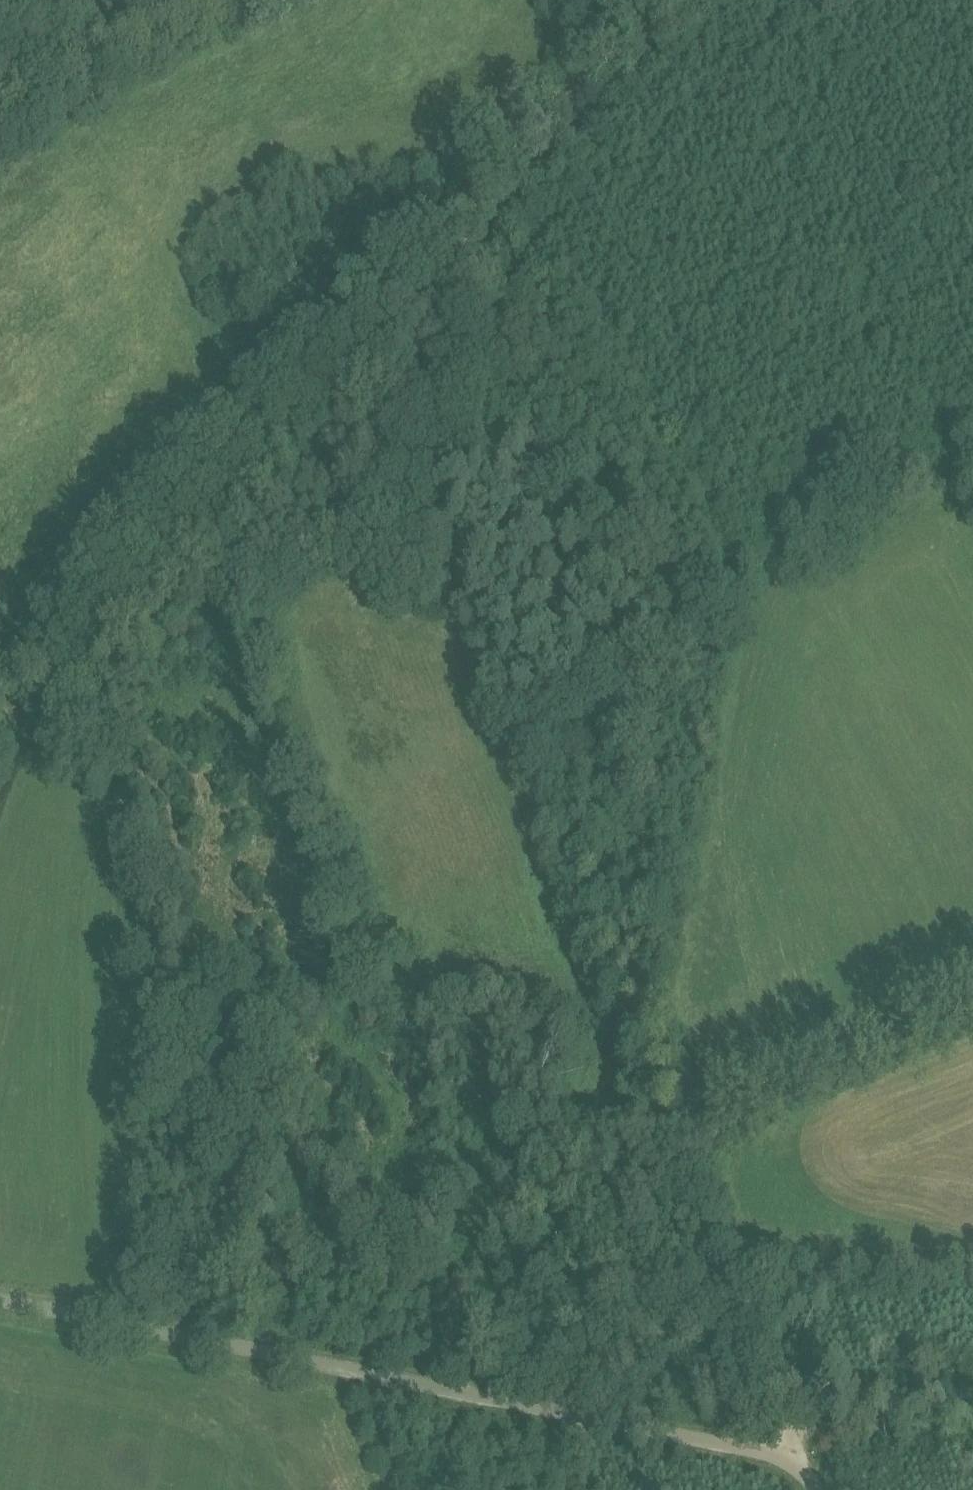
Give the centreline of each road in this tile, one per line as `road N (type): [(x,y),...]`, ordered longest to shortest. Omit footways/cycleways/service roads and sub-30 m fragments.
road 1 (track): [(0,697),(22,710),(682,0)]
road 2 (unclassified): [(818,1489),(803,1469),(779,1456),(0,1302)]
road 3 (track): [(972,997),(763,1091),(713,1122),(692,1150),(772,1347),(803,1469)]

